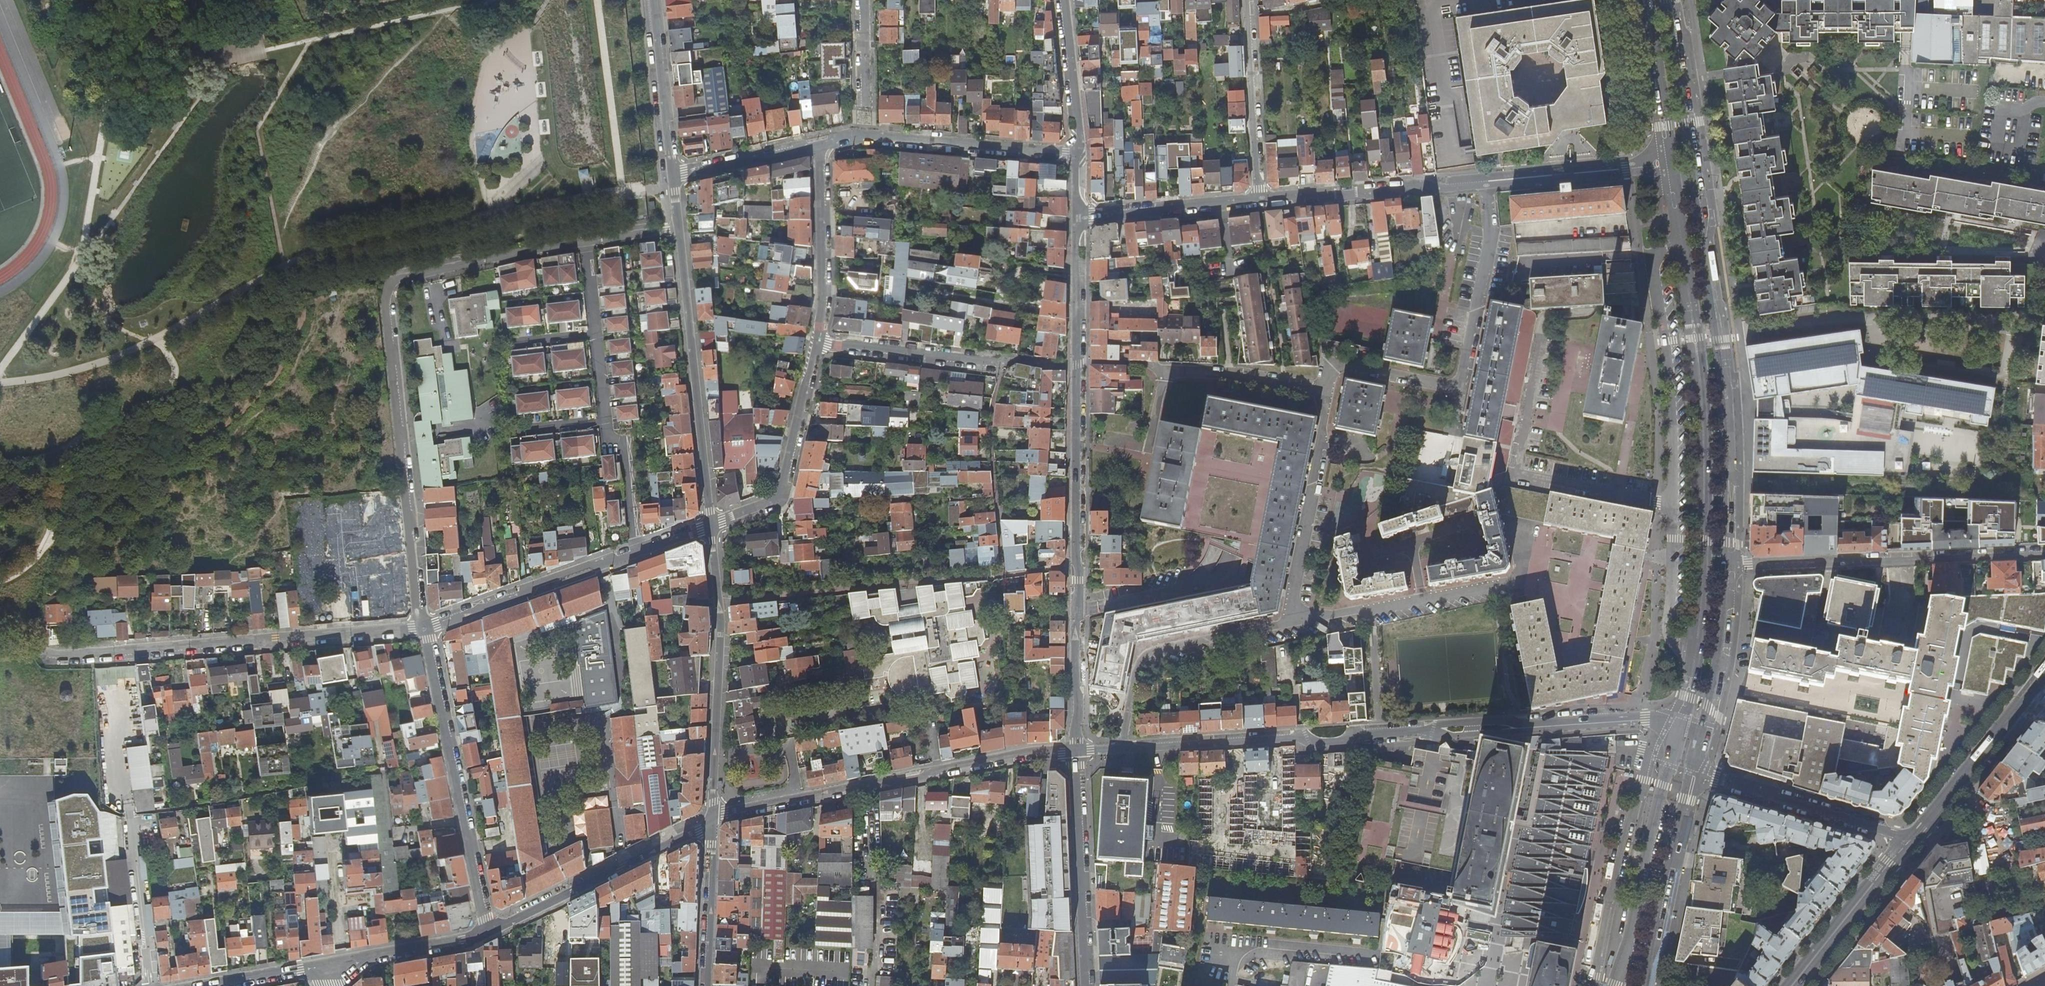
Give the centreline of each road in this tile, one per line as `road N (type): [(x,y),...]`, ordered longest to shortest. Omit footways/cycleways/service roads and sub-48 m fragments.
road 1 (secondary): [(1645,0),(1705,429),(1700,631),(1680,723)]
road 2 (residential): [(583,249),(382,290),(422,628)]
road 3 (residential): [(1076,752),(1076,217)]
road 4 (secondary): [(1727,565),(1723,373),(1693,160)]
road 5 (residential): [(1260,201),(1660,160)]
road 6 (residential): [(1473,728),(1328,744),(1295,738),(1076,752)]
road 7 (residential): [(422,628),(37,650)]
road 8 (residential): [(1076,752),(713,822)]
road 9 (residential): [(2044,553),(1727,565)]
road 10 (residential): [(422,628),(489,931)]
road 11 (residential): [(713,822),(717,620),(709,521)]
road 12 (residential): [(709,521),(678,232)]
road 13 (secondary): [(1680,723),(1614,985)]
road 14 (residential): [(818,143),(848,137),(1076,153)]
road 15 (residential): [(713,822),(489,931)]
road 16 (residential): [(1085,985),(1076,752)]
road 17 (residential): [(815,345),(780,497),(709,521)]
road 18 (residential): [(422,628),(637,548)]
road 19 (residential): [(1908,843),(1693,772)]
road 20 (secondary): [(1645,985),(1693,772)]
road 21 (residential): [(2044,674),(1908,843)]
road 22 (residential): [(1473,728),(1680,723)]
road 23 (residential): [(818,143),(822,310),(815,345)]
road 24 (residential): [(1260,201),(1247,0)]
road 25 (residential): [(815,345),(1005,367)]
road 26 (residential): [(1076,217),(1260,201)]
road 27 (residential): [(1798,985),(1908,843)]
road 28 (residential): [(672,174),(656,0)]
road 29 (secondary): [(1703,731),(1727,565)]
road 30 (residential): [(708,985),(713,822)]
road 31 (secondary): [(1693,160),(1669,0)]
road 32 (residential): [(1063,0),(1076,153)]
road 33 (residential): [(352,961),(204,985)]
road 34 (residential): [(672,174),(818,143)]
road 35 (residential): [(489,931),(352,961)]
road 36 (residential): [(637,548),(626,453),(606,440),(604,424)]

